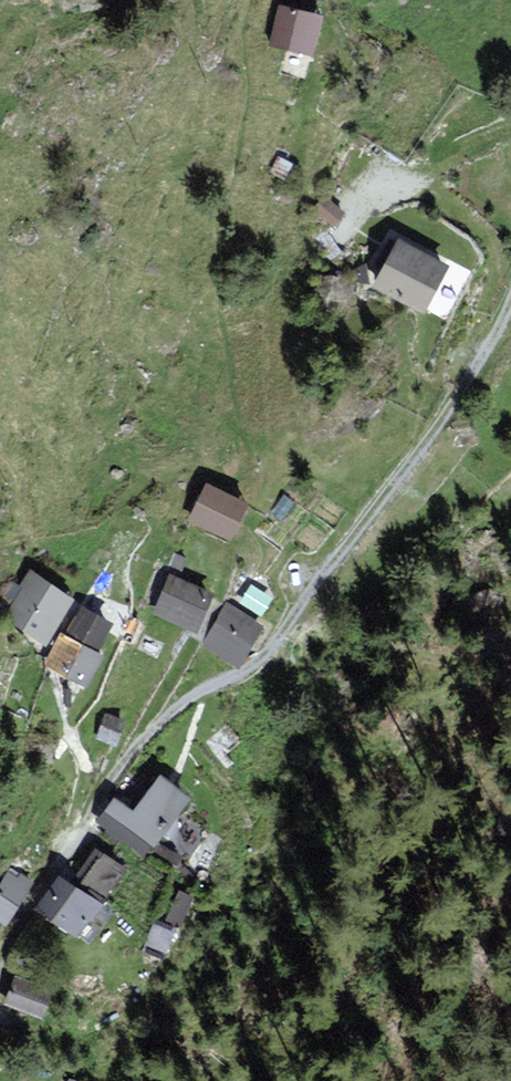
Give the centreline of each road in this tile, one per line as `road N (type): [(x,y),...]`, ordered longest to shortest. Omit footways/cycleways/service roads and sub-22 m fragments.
road 1 (track): [(0,979),(10,948),(122,772),(175,712),(274,654),(510,313)]
road 2 (track): [(510,135),(368,209)]

